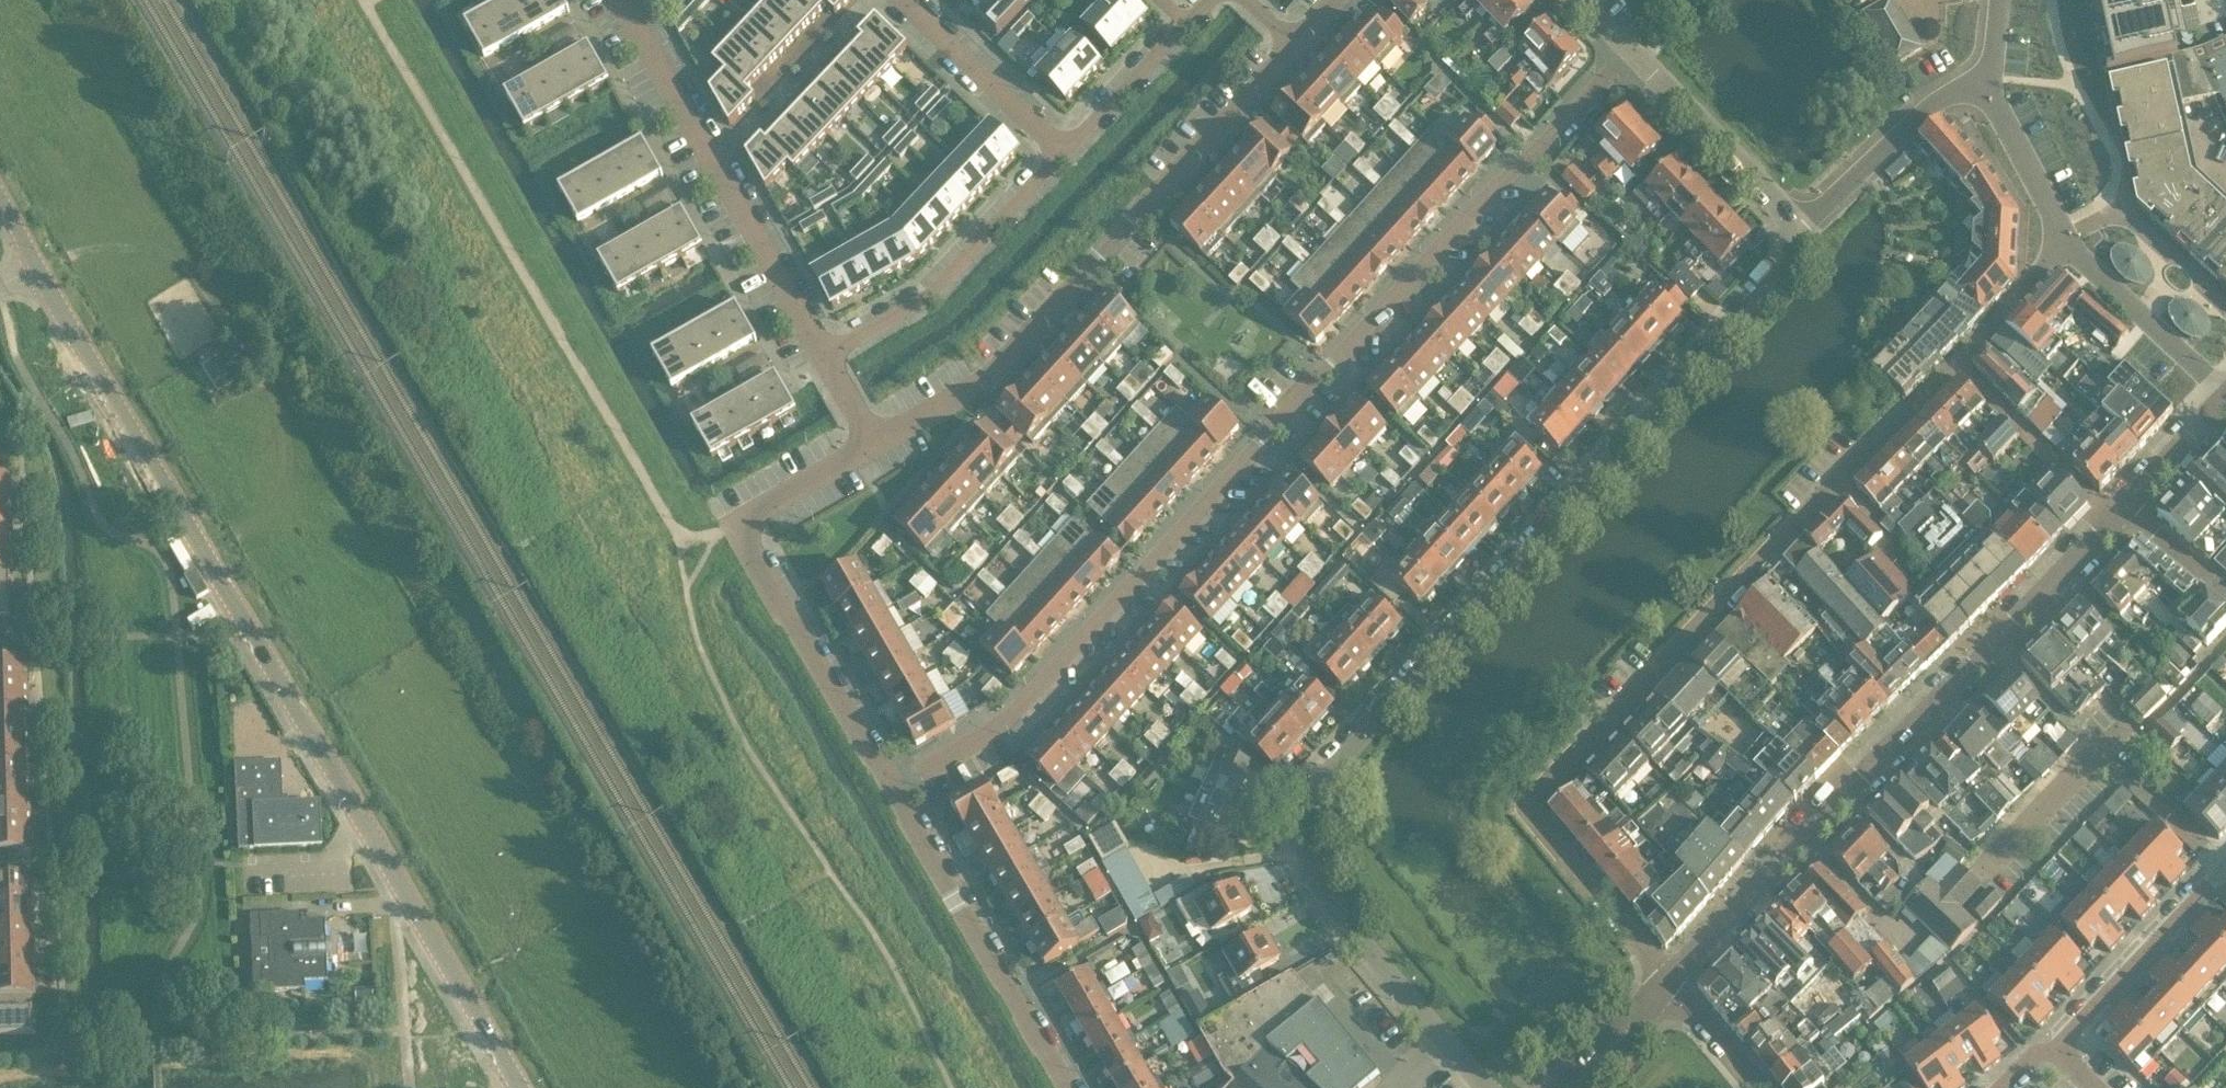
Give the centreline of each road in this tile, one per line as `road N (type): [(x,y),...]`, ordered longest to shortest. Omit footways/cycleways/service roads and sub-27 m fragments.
road 1 (residential): [(1491,1087),(1327,898),(1308,845),(1317,794),(1335,764),(1801,230)]
road 2 (residential): [(892,789),(1004,722),(1628,47)]
road 3 (tertiary): [(43,270),(521,1087)]
road 4 (residential): [(1955,361),(1527,802),(1529,820),(1666,984)]
road 5 (residential): [(1666,984),(2114,517)]
road 6 (residential): [(873,445),(990,372),(1296,46)]
road 7 (residential): [(892,789),(734,526),(873,445)]
road 8 (residential): [(621,0),(825,358)]
road 9 (residential): [(1070,1087),(892,789)]
road 10 (residential): [(2225,866),(2099,747),(1999,854)]
road 11 (residential): [(1062,155),(937,288),(825,358)]
road 12 (residential): [(1801,230),(1628,47)]
road 13 (residential): [(2225,866),(2057,1050)]
road 14 (residential): [(1801,230),(1944,94),(1993,88)]
road 15 (residential): [(2114,517),(1955,361)]
road 16 (residential): [(1062,155),(903,0)]
road 17 (residential): [(2225,388),(2065,246)]
road 18 (residential): [(1191,26),(1062,155)]
road 19 (residential): [(2065,246),(1993,88)]
road 20 (residential): [(2065,246),(1955,361)]
road 21 (residential): [(2124,507),(2225,402)]
road 22 (residential): [(1574,1087),(1666,984)]
road 23 (residential): [(2124,507),(2225,599)]
road 24 (residential): [(1752,1087),(1666,984)]

